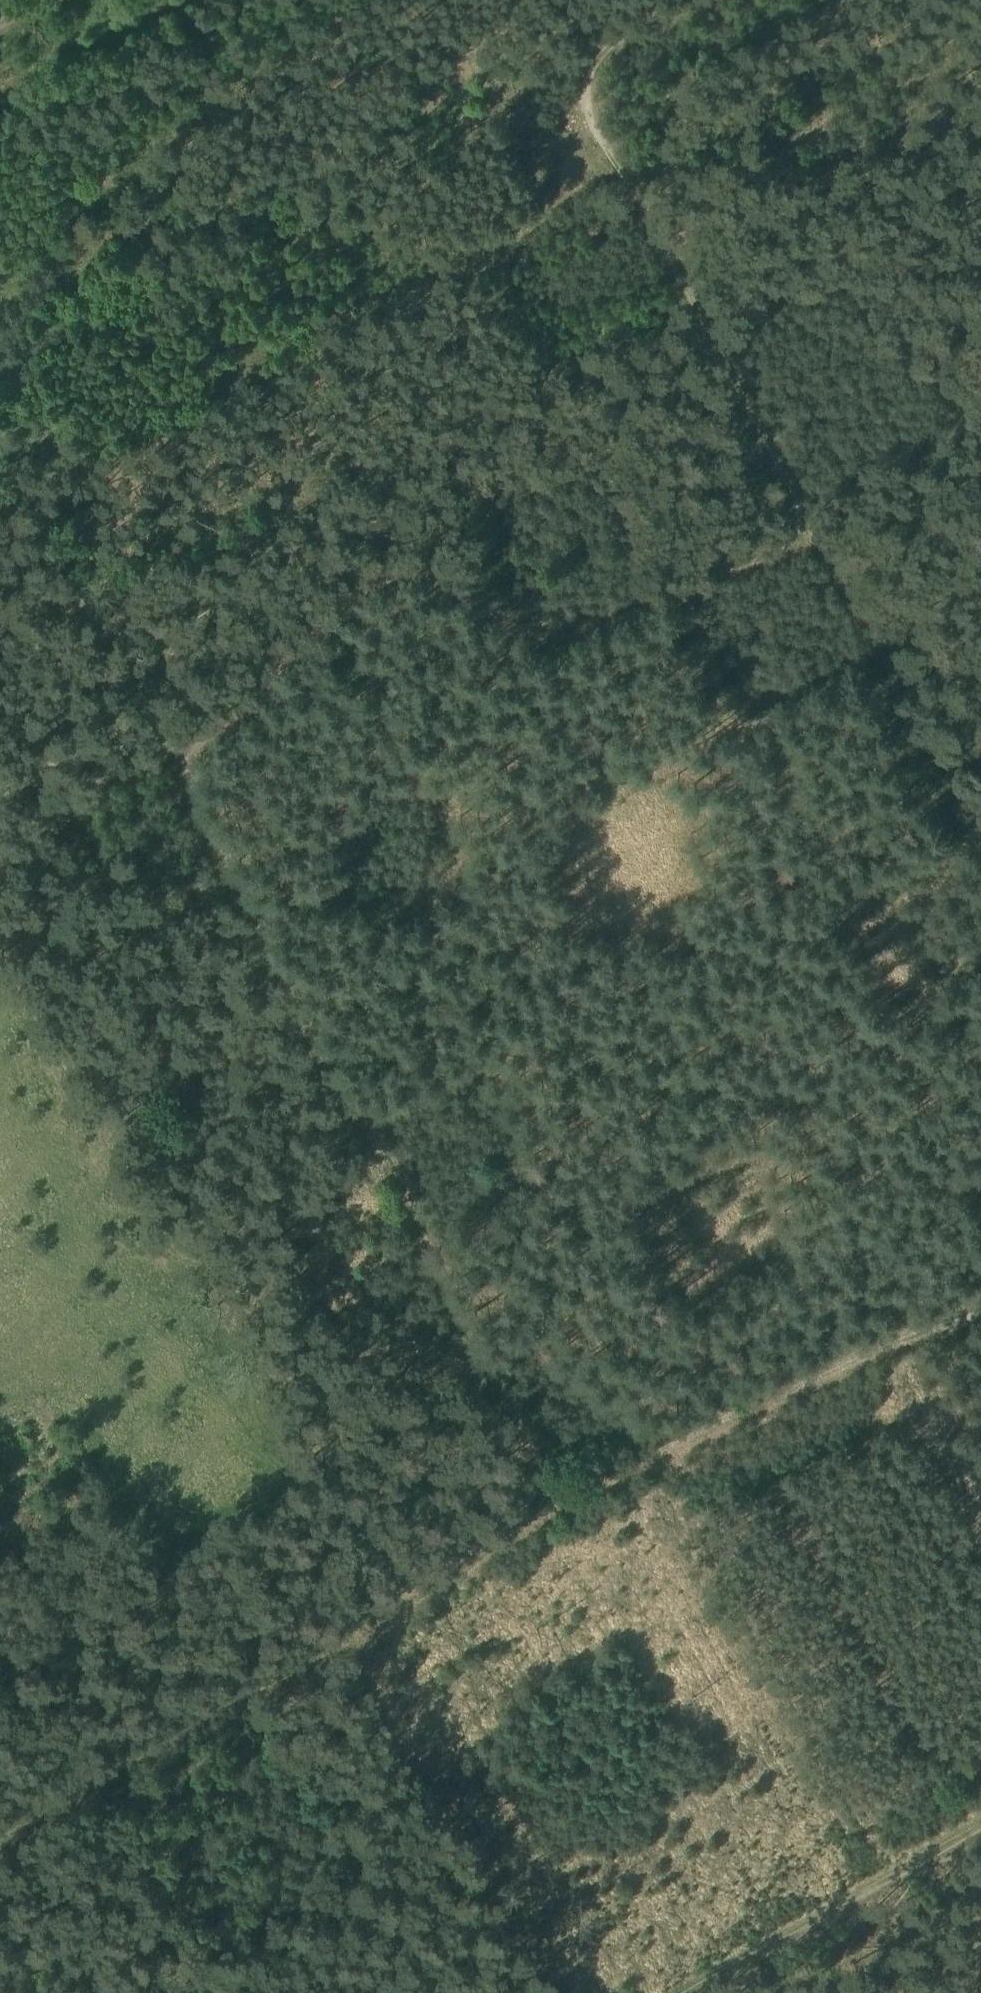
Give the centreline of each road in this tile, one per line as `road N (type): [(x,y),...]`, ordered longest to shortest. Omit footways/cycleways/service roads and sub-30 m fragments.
road 1 (track): [(29,488),(563,1477),(980,1288)]
road 2 (track): [(613,150),(809,538)]
road 3 (track): [(809,538),(980,867)]
road 4 (track): [(697,0),(624,35),(595,70),(593,112),(613,150)]

